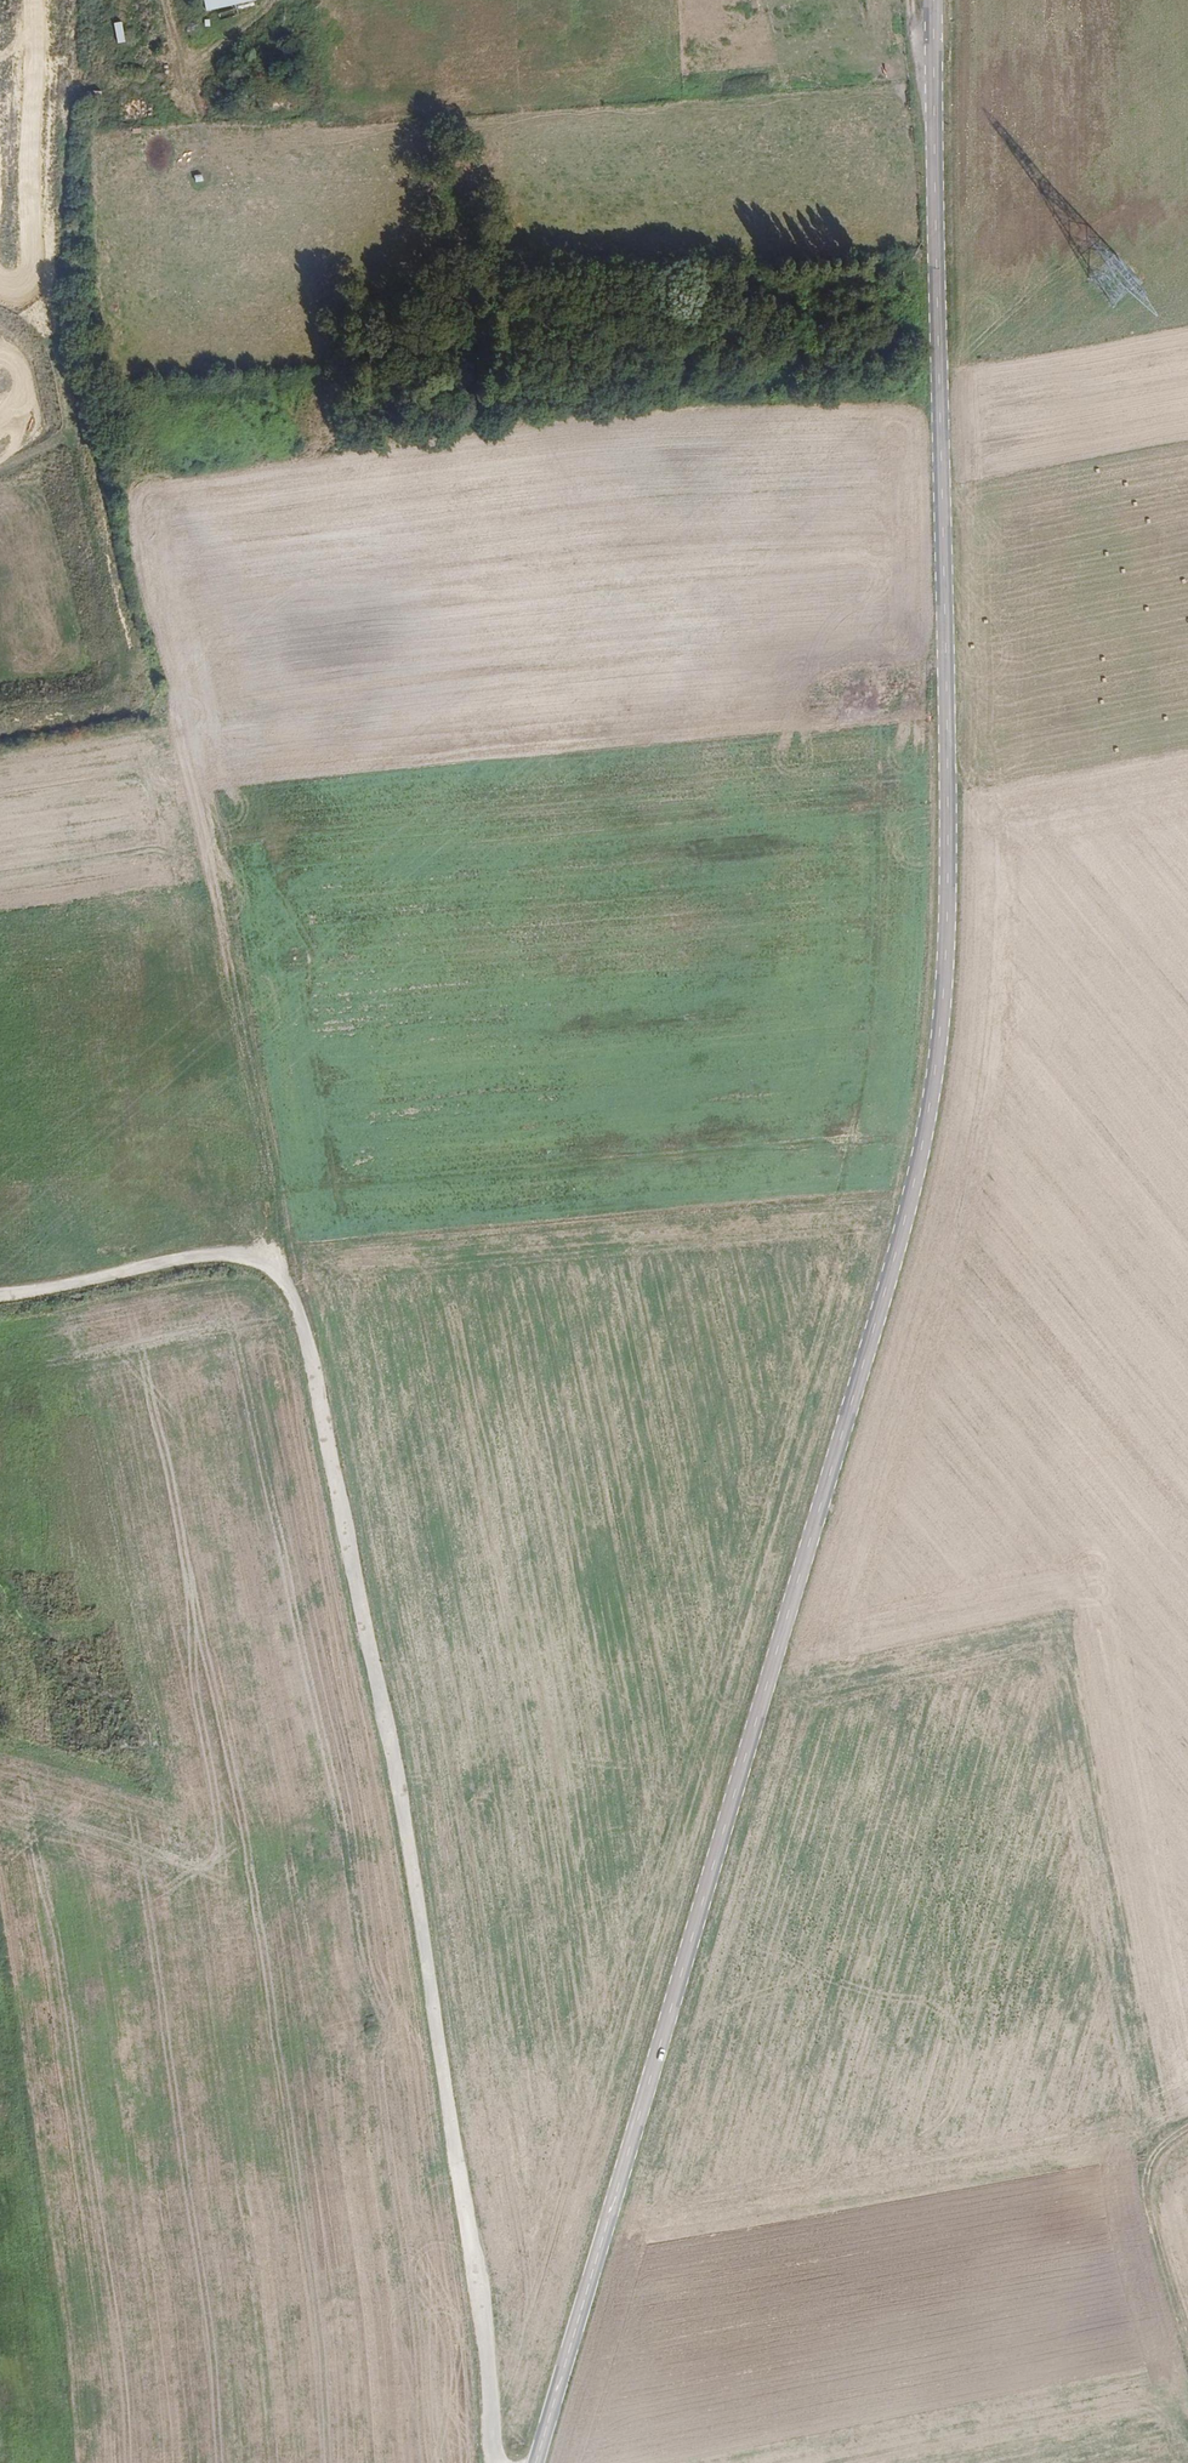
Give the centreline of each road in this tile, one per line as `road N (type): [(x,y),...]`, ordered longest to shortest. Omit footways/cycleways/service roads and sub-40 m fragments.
road 1 (secondary): [(934,0),(949,924),(926,1142),(528,2462)]
road 2 (track): [(93,332),(282,1257),(274,1269)]
road 3 (track): [(1187,2312),(1147,2199),(1150,2163),(1169,2129),(1187,2119)]

